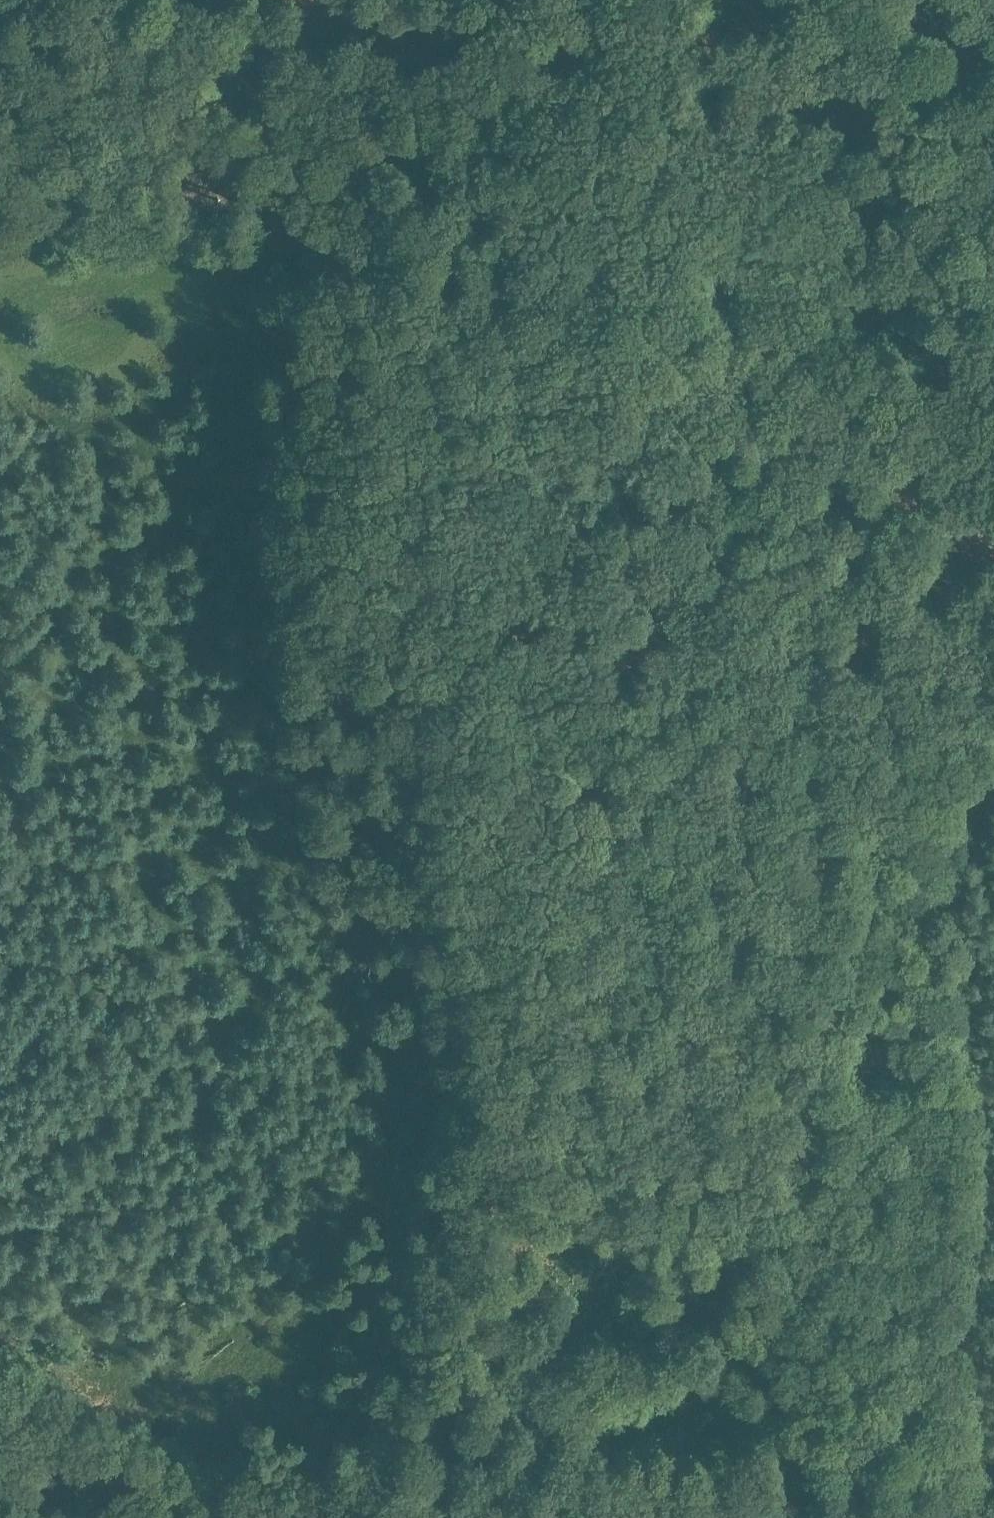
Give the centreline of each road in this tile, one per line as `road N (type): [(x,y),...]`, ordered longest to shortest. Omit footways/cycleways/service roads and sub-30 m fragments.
road 1 (track): [(993,283),(921,318),(788,418),(723,484),(607,674),(605,792),(577,944),(547,1024),(300,1517)]
road 2 (track): [(993,1516),(656,1480),(310,1498),(115,1461),(0,1393)]

